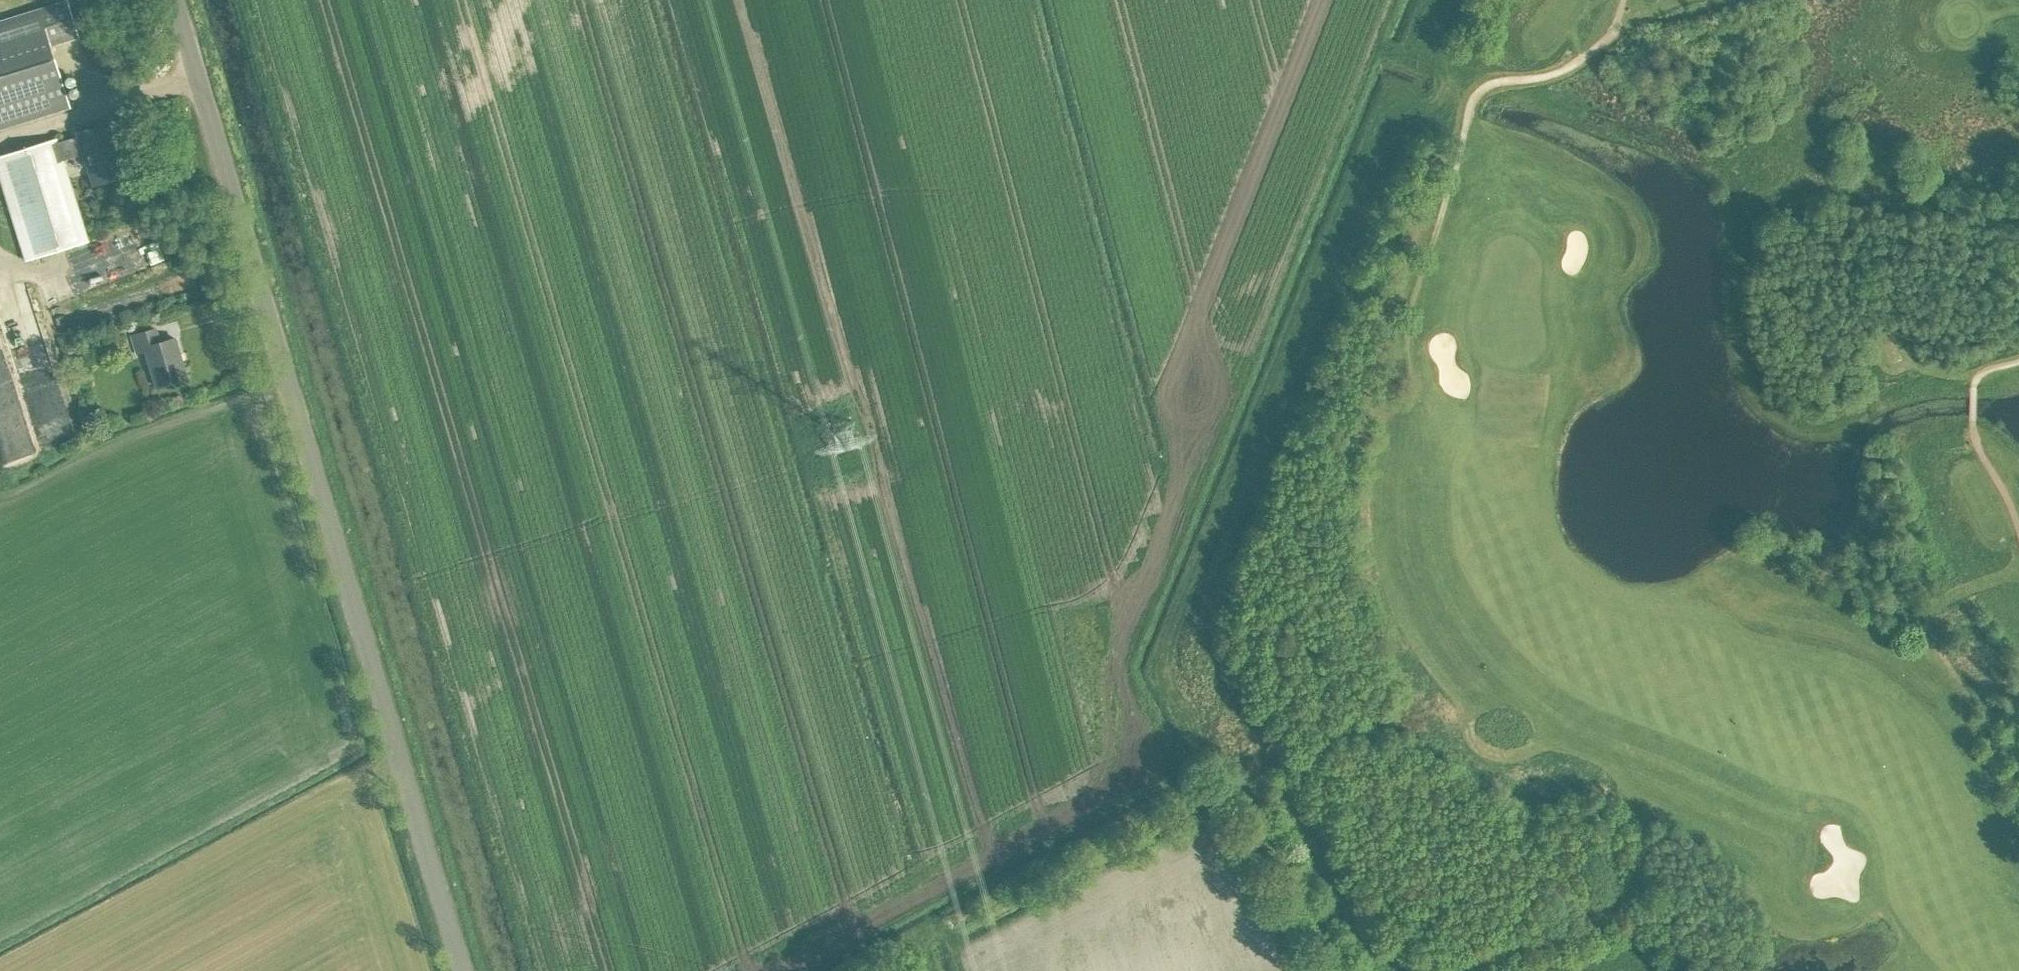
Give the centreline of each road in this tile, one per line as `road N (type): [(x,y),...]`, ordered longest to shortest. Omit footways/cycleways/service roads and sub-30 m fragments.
road 1 (unclassified): [(176,0),(466,970)]

